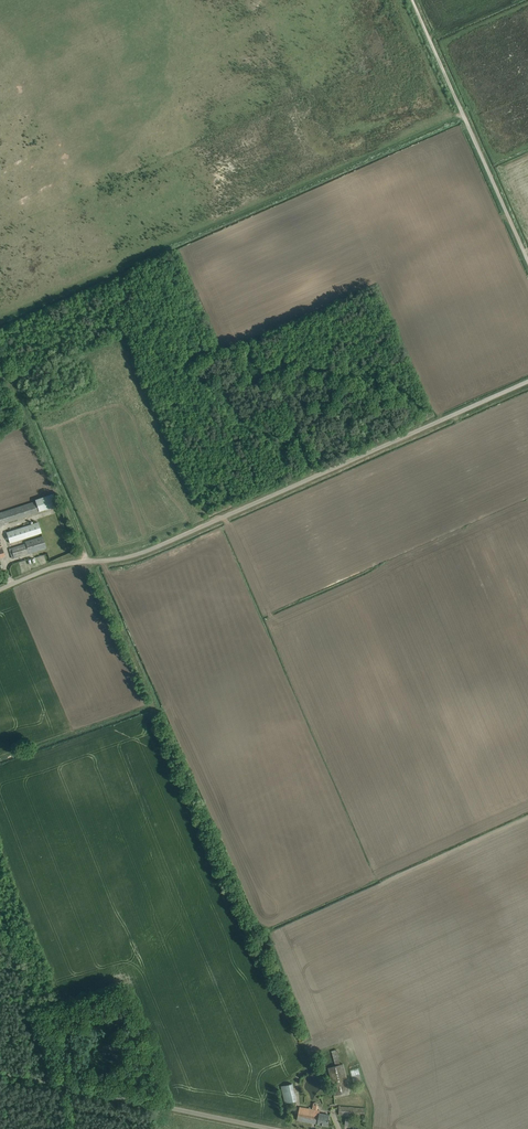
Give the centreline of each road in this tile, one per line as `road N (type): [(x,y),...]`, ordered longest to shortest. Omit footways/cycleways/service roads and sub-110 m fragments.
road 1 (unclassified): [(0,590),(58,566),(148,551),(527,381)]
road 2 (unclassified): [(527,261),(412,0)]
road 3 (unclassified): [(273,1128),(0,1072)]

